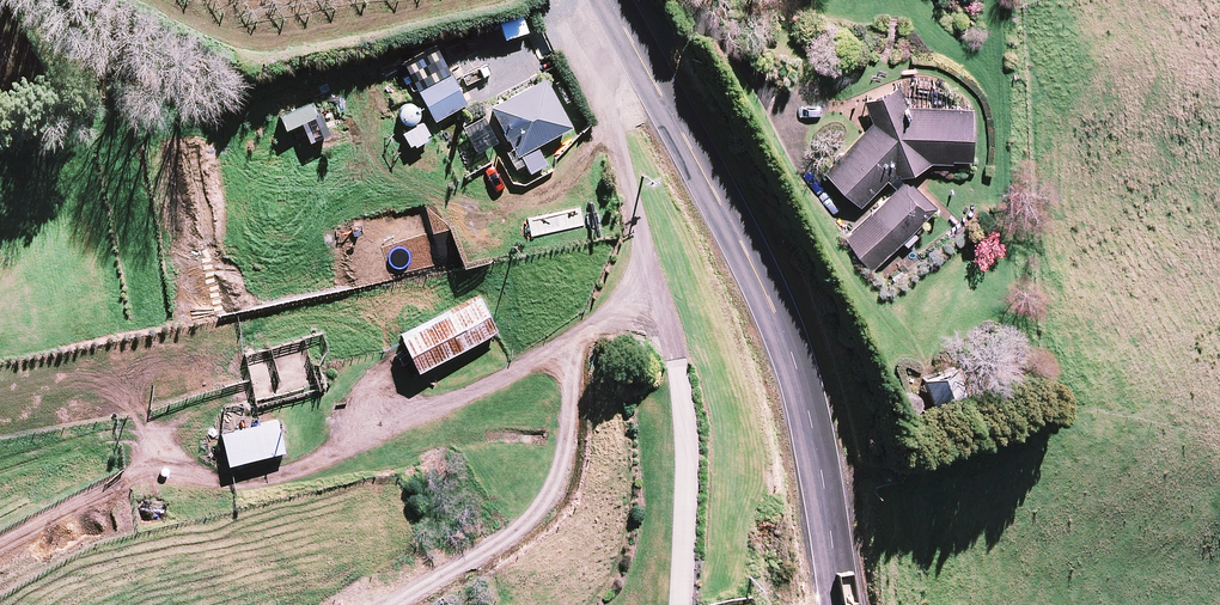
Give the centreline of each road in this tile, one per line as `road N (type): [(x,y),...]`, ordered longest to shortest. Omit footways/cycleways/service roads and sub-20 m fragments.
road 1 (track): [(608,0),(650,351),(288,503),(158,509)]
road 2 (unclassified): [(611,0),(761,285),(793,361),(843,604)]
road 3 (track): [(158,509),(0,562)]
road 4 (track): [(158,509),(0,514)]

